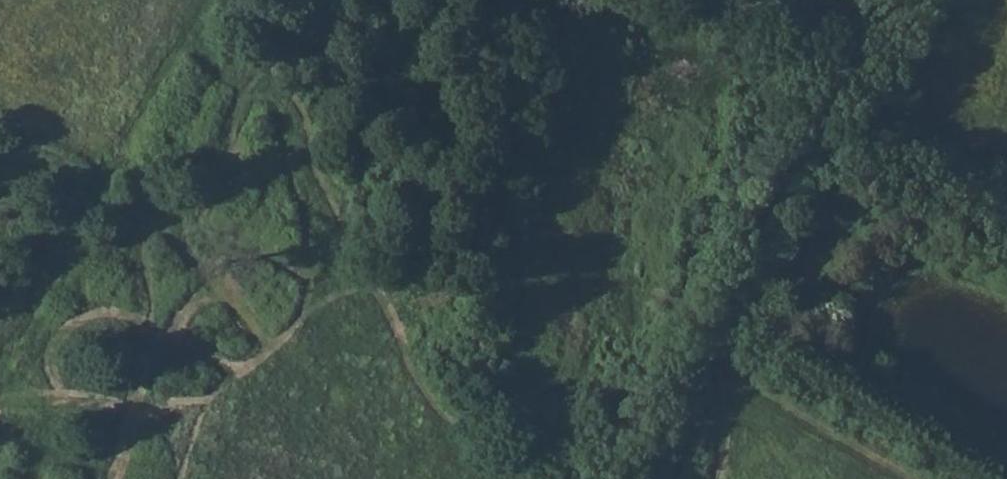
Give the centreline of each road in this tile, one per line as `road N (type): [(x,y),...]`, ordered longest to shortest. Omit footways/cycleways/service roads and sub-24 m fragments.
road 1 (track): [(876,0),(634,478)]

